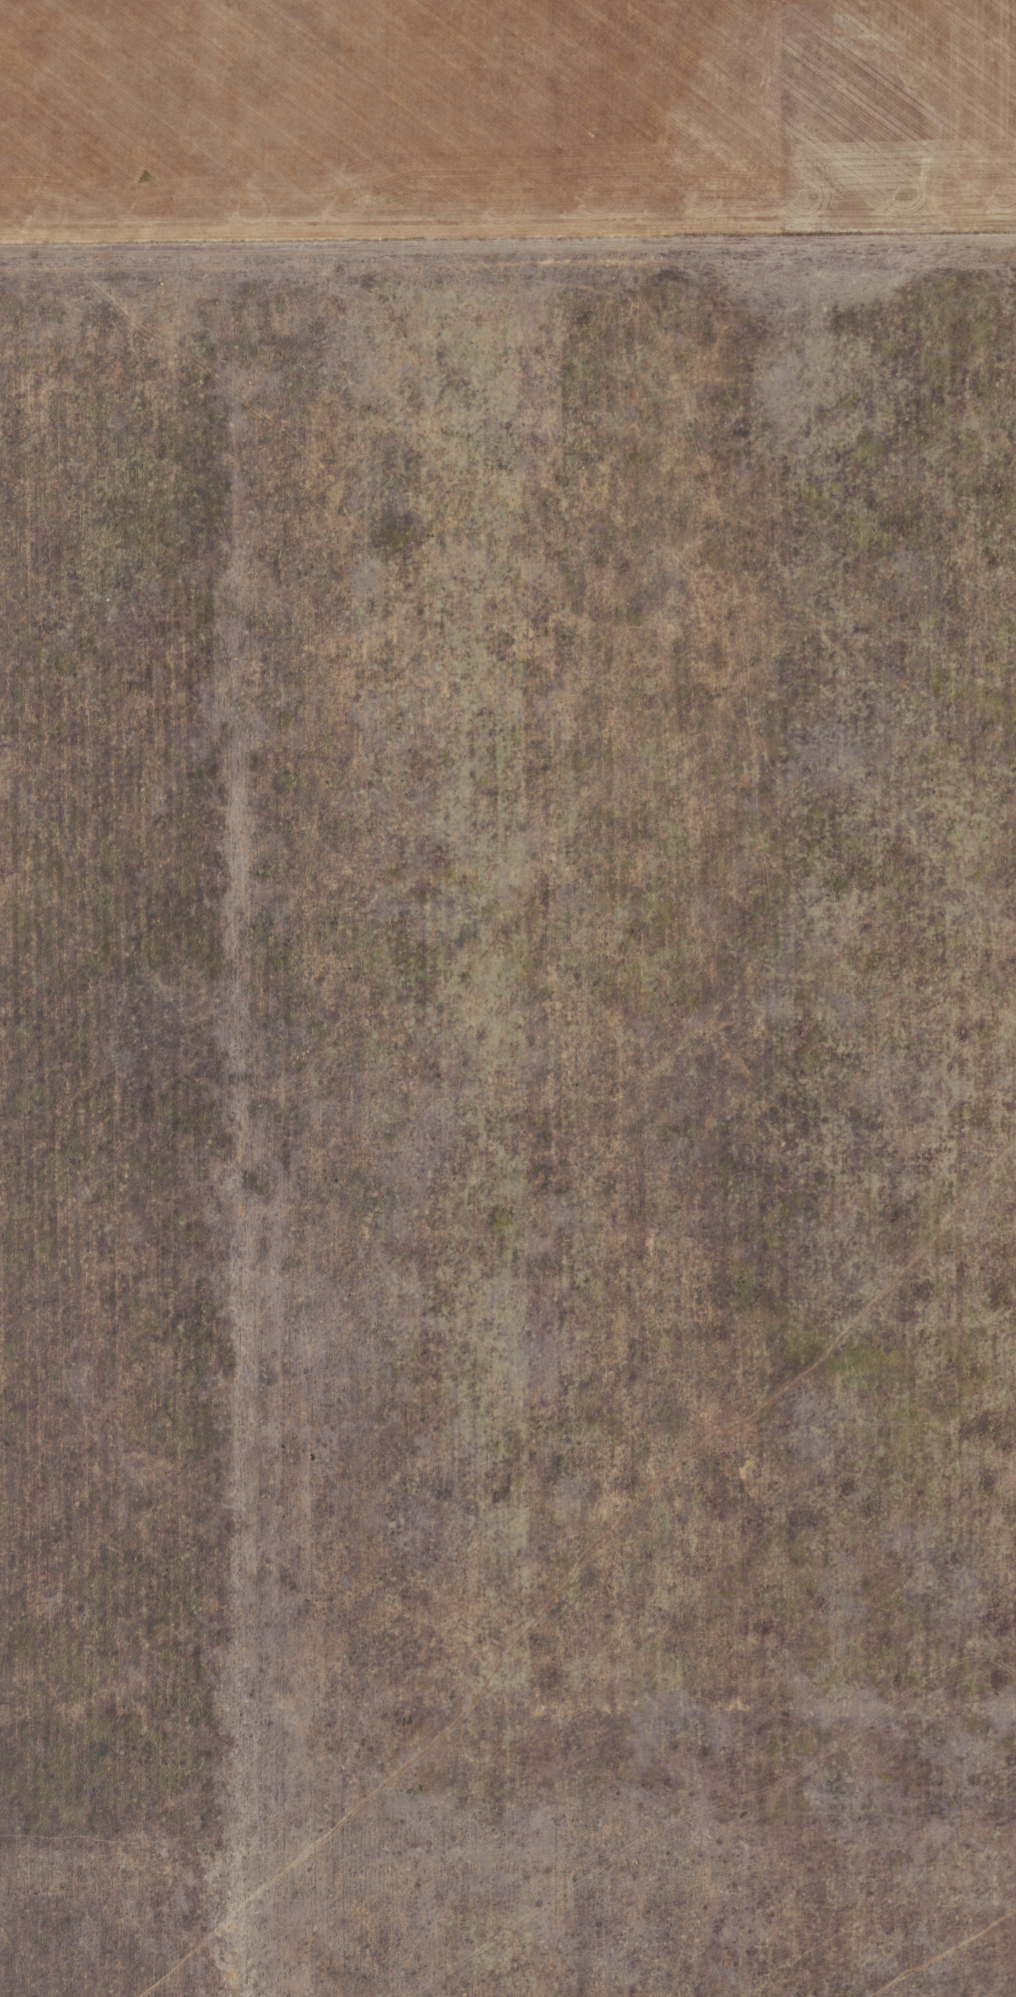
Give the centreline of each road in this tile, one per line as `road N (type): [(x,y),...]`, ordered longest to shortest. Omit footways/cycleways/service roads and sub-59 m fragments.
road 1 (residential): [(0,225),(1015,217)]

